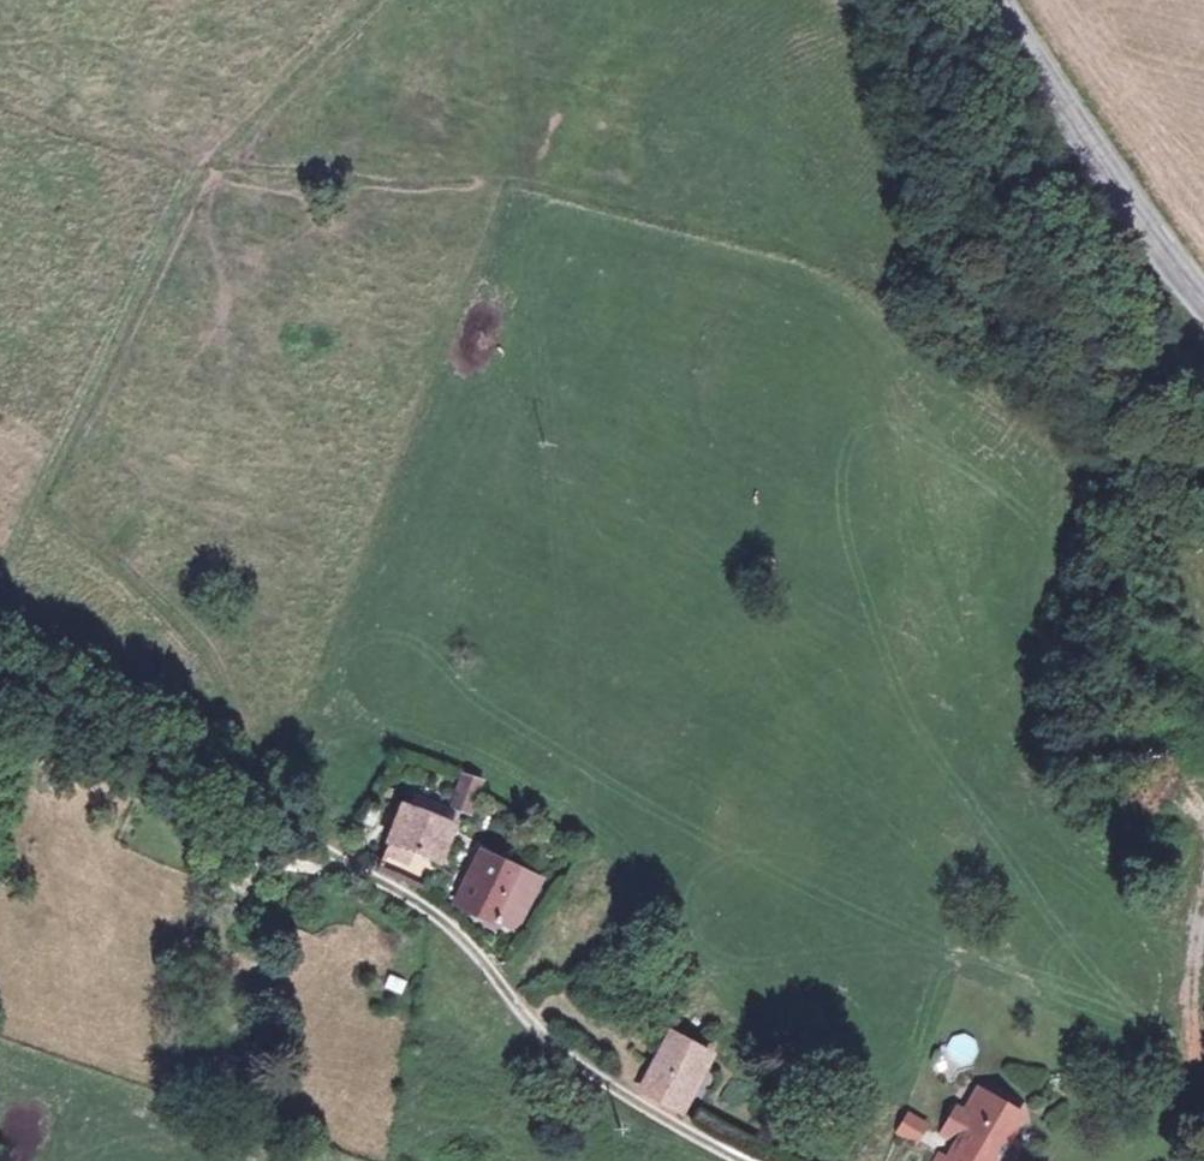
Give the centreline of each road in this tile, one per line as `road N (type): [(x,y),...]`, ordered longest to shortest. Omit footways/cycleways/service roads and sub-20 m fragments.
road 1 (track): [(0,686),(409,899),(458,937),(558,1053),(684,1138),(734,1160)]
road 2 (tertiary): [(1203,303),(1098,164),(991,0)]

